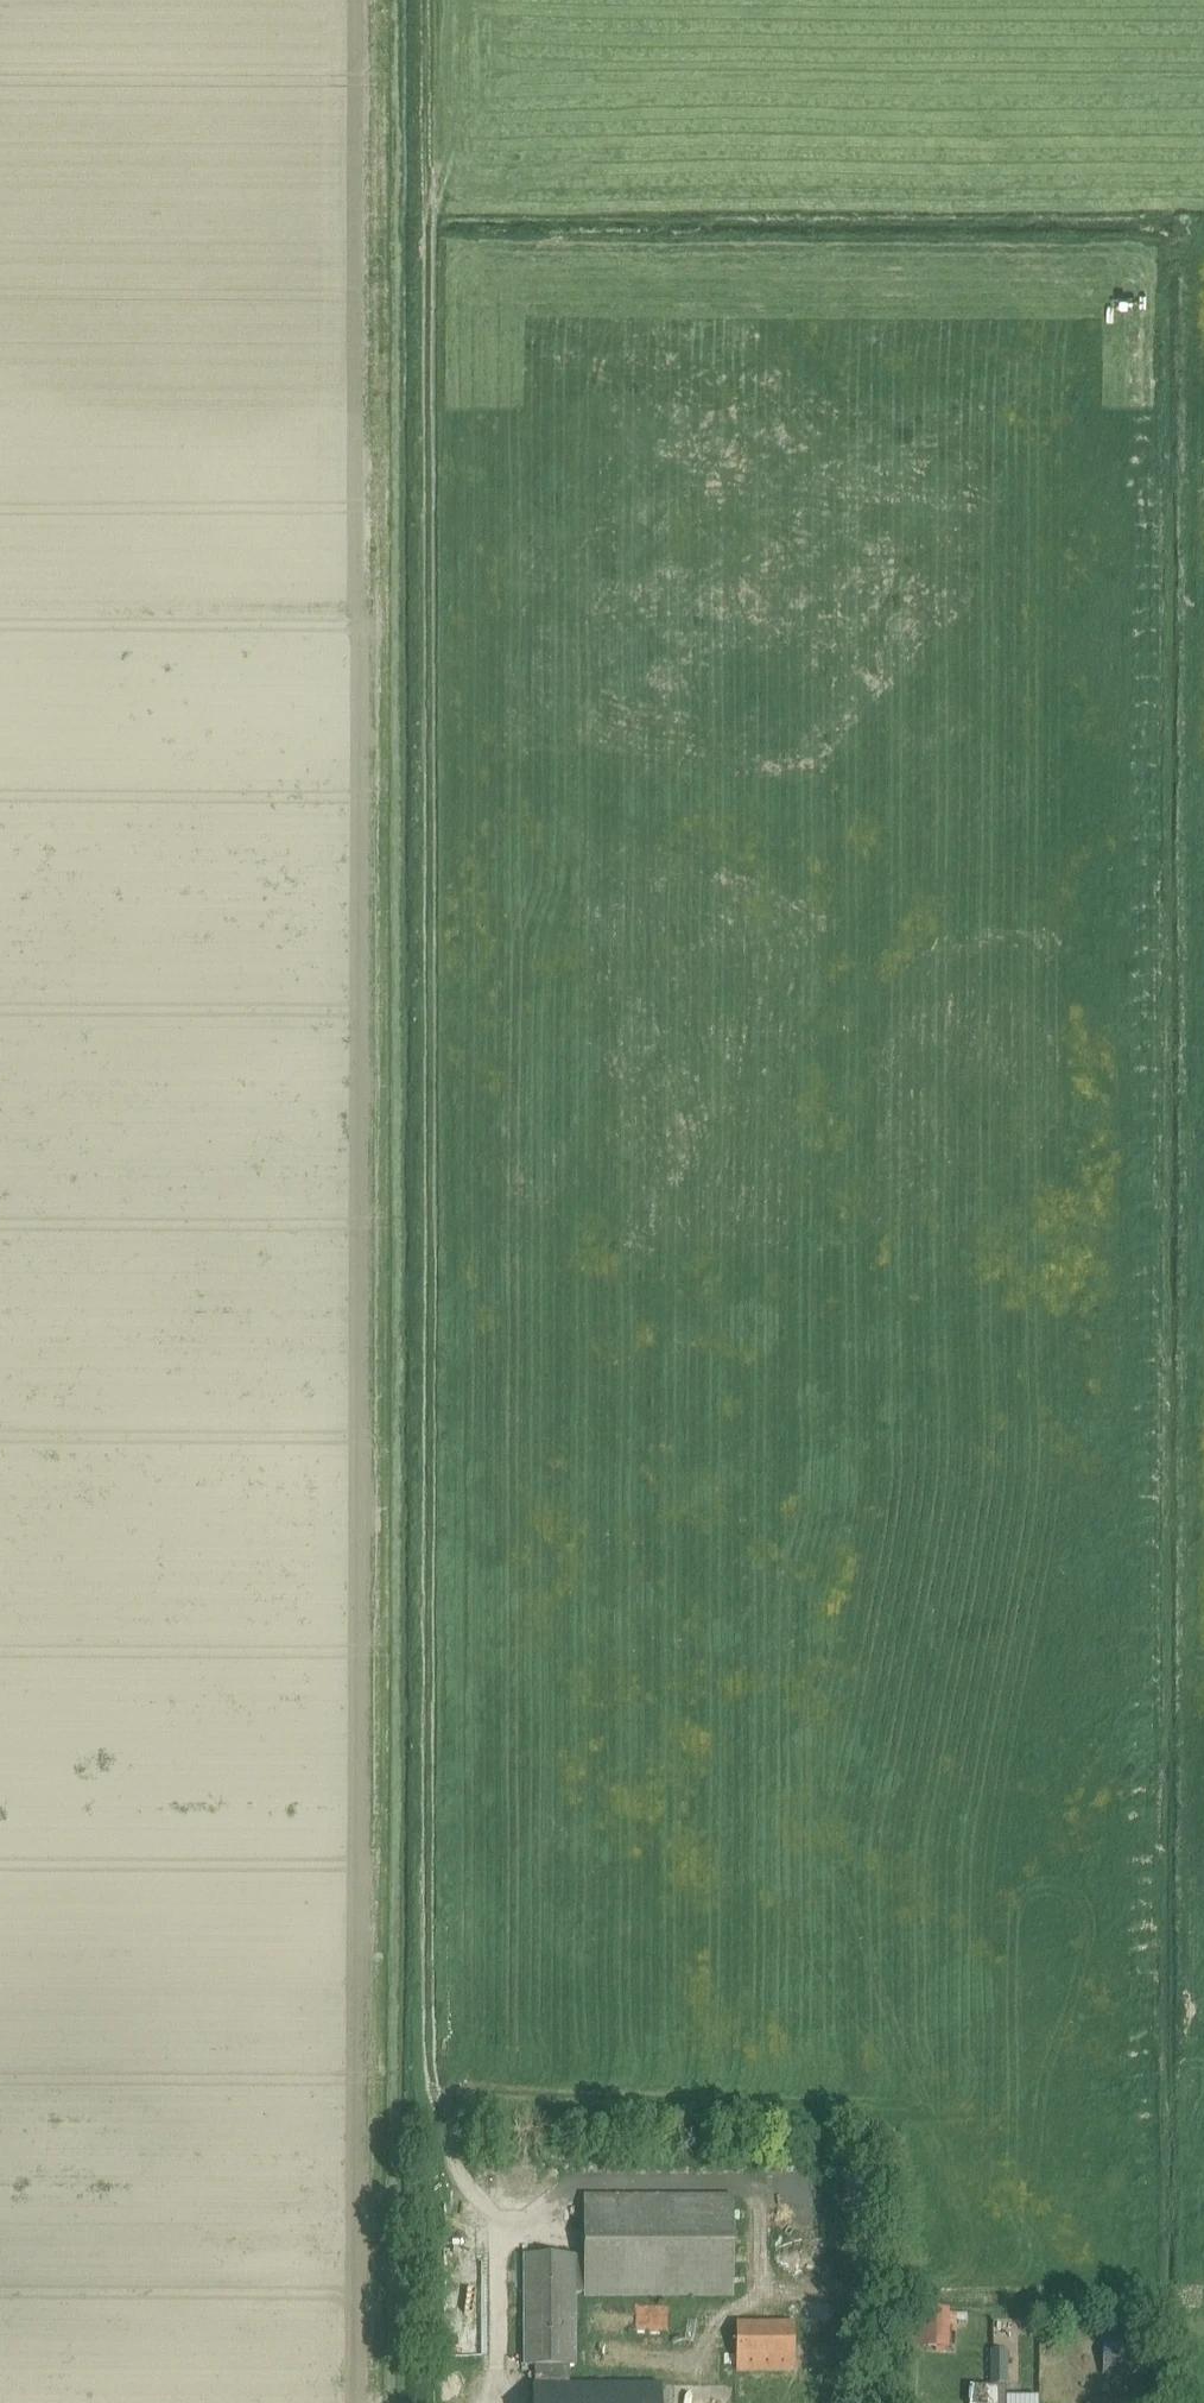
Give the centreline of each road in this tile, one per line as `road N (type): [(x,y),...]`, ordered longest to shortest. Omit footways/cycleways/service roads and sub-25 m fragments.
road 1 (track): [(425,0),(428,1876),(430,2079),(444,2122)]

